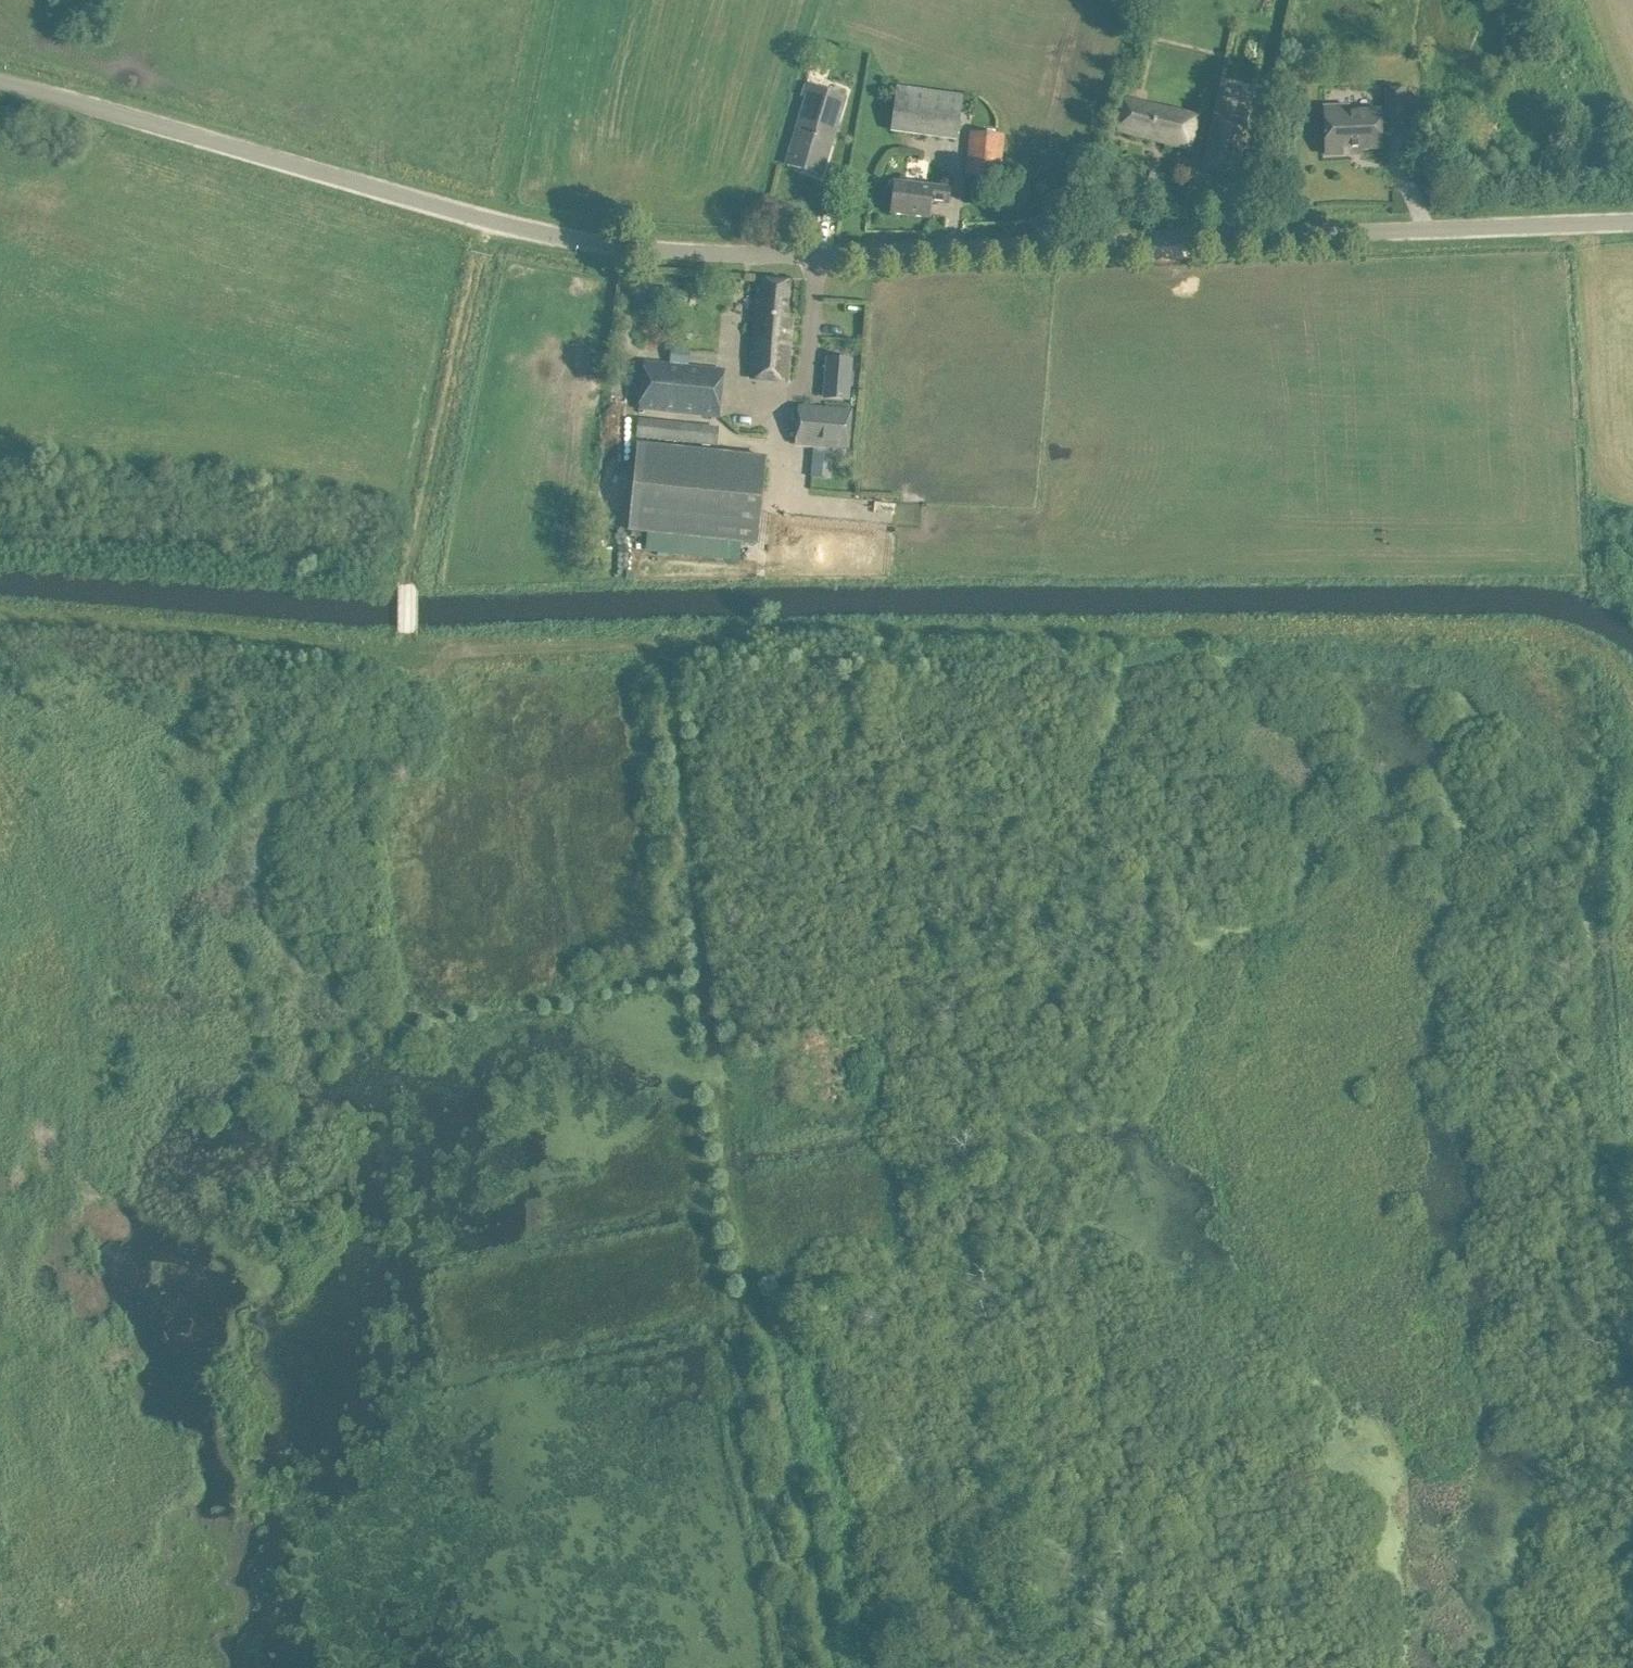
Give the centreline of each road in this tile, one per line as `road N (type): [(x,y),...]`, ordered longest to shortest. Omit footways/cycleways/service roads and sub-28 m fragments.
road 1 (unclassified): [(0,82),(486,220),(612,246),(814,255),(1632,222)]
road 2 (track): [(406,649),(406,581),(486,220)]
road 3 (track): [(644,646),(406,649)]
road 4 (track): [(499,223),(544,0)]

